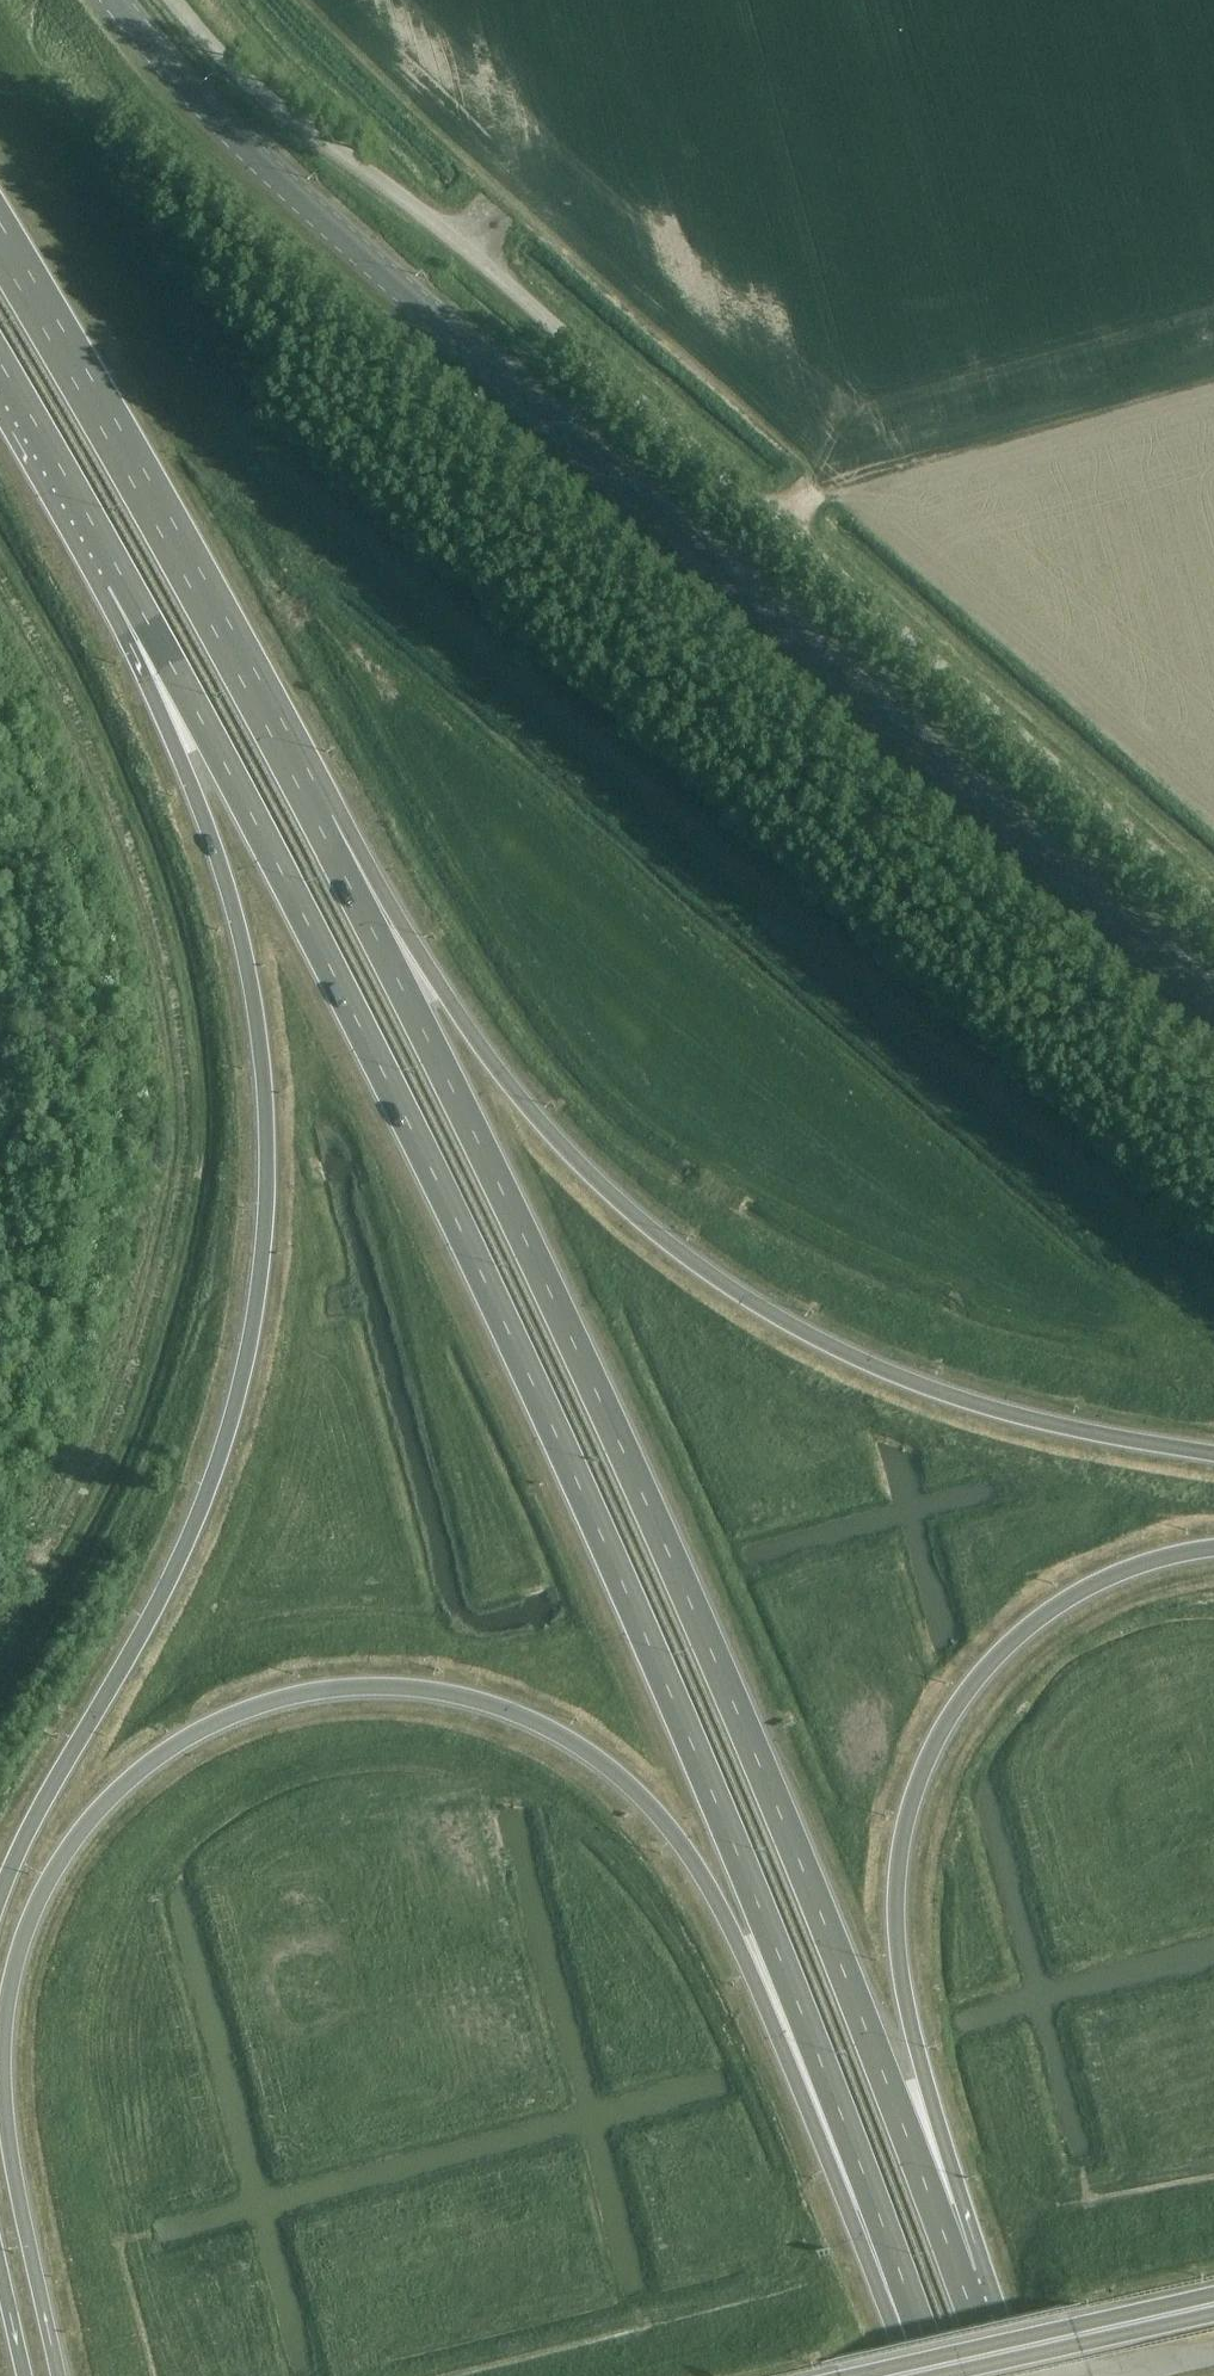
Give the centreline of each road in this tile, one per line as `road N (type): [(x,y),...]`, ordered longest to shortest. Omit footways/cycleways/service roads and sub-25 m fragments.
road 1 (trunk): [(121,572),(447,1191),(657,1656),(758,1893),(909,2324)]
road 2 (trunk): [(60,2375),(4,2103),(10,1995),(46,1881),(114,1792),(188,1736),(271,1701),(343,1688),(425,1689),(497,1703),(630,1782),(693,1861),(721,1911),(909,2324)]
road 3 (trunk): [(963,2278),(789,1816),(318,808)]
road 4 (secondary): [(1213,984),(566,401),(276,155),(131,0)]
road 5 (trunk): [(121,572),(255,980),(270,1172),(262,1279),(238,1422),(179,1571),(78,1742),(0,1902)]
road 6 (unclassified): [(1213,904),(486,256),(333,151),(193,0)]
road 7 (trunk): [(1213,1455),(937,1395),(820,1344),(720,1285),(539,1122),(318,808)]
road 8 (trunk): [(963,2278),(899,1971),(898,1862),(909,1799),(970,1687),(1024,1630),(1093,1583),(1213,1548)]
road 9 (trunk): [(318,808),(0,238)]
road 10 (trunk): [(895,2375),(1213,2304)]
road 11 (trunk): [(0,357),(121,572)]

